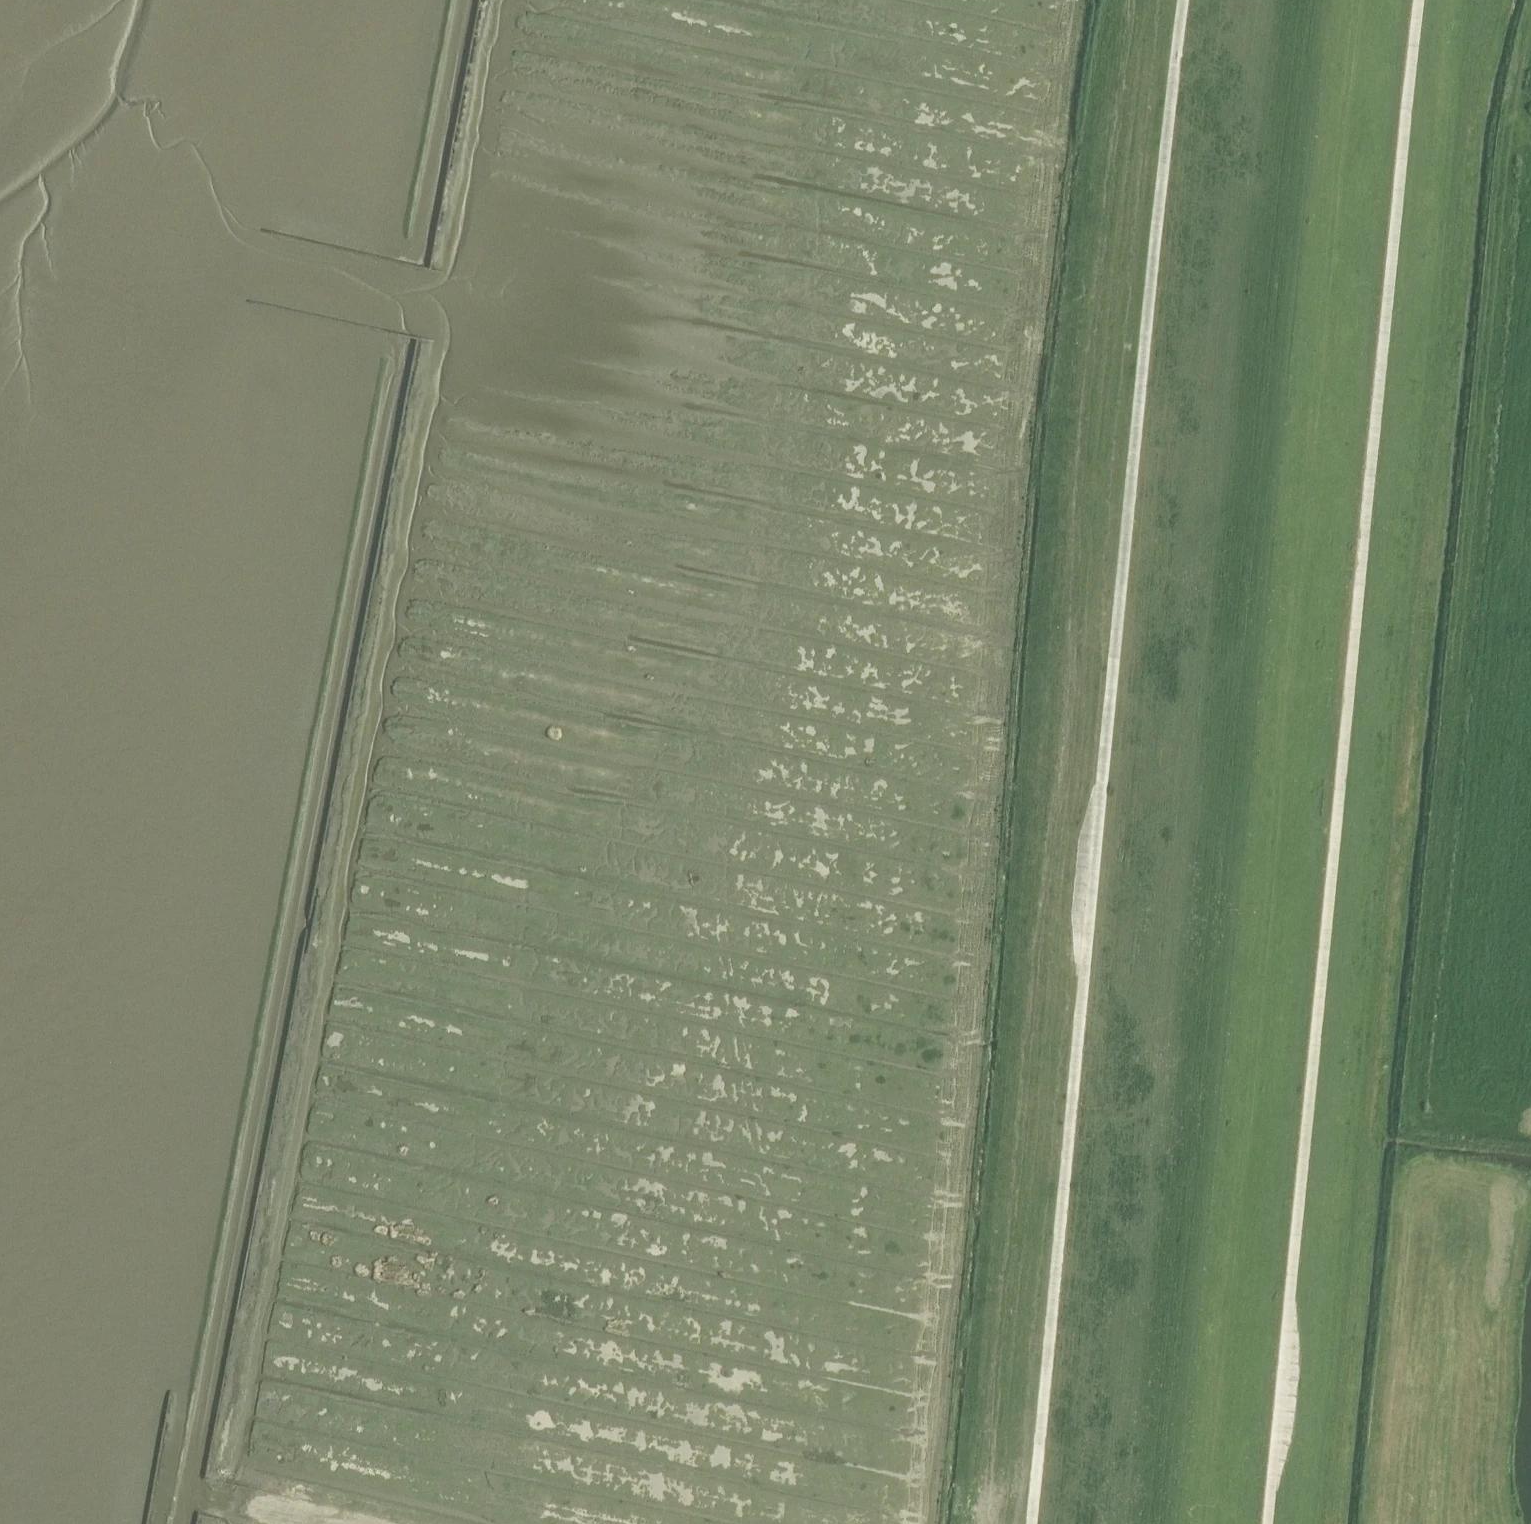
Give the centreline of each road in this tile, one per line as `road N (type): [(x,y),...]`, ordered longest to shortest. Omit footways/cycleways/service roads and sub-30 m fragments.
road 1 (track): [(1029,1523),(1183,0)]
road 2 (track): [(337,1523),(192,1492)]

